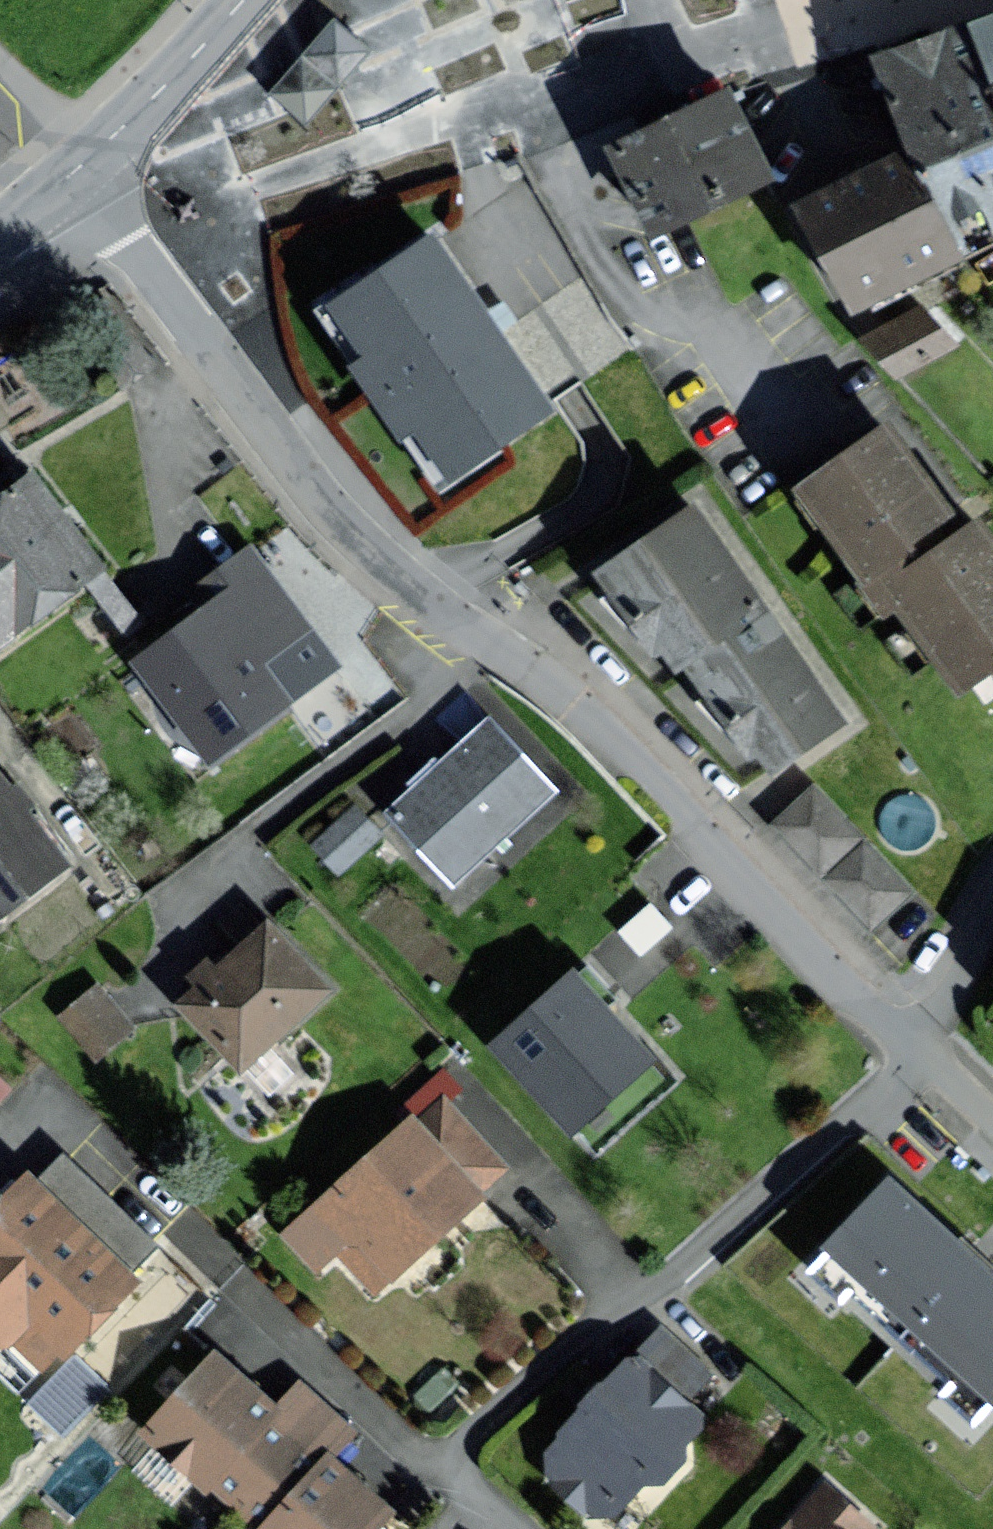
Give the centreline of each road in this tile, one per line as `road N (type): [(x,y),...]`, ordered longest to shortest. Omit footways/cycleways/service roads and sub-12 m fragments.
road 1 (residential): [(89,165),(220,370),(310,489),(356,538),(464,626),(578,704),(782,920),(899,1029)]
road 2 (residential): [(927,1056),(687,1264),(599,1323),(442,1470)]
road 3 (residential): [(442,1470),(245,1294)]
road 4 (tertiary): [(89,165),(243,0)]
road 5 (residential): [(992,887),(949,965),(899,1029)]
road 6 (residential): [(0,65),(89,165)]

